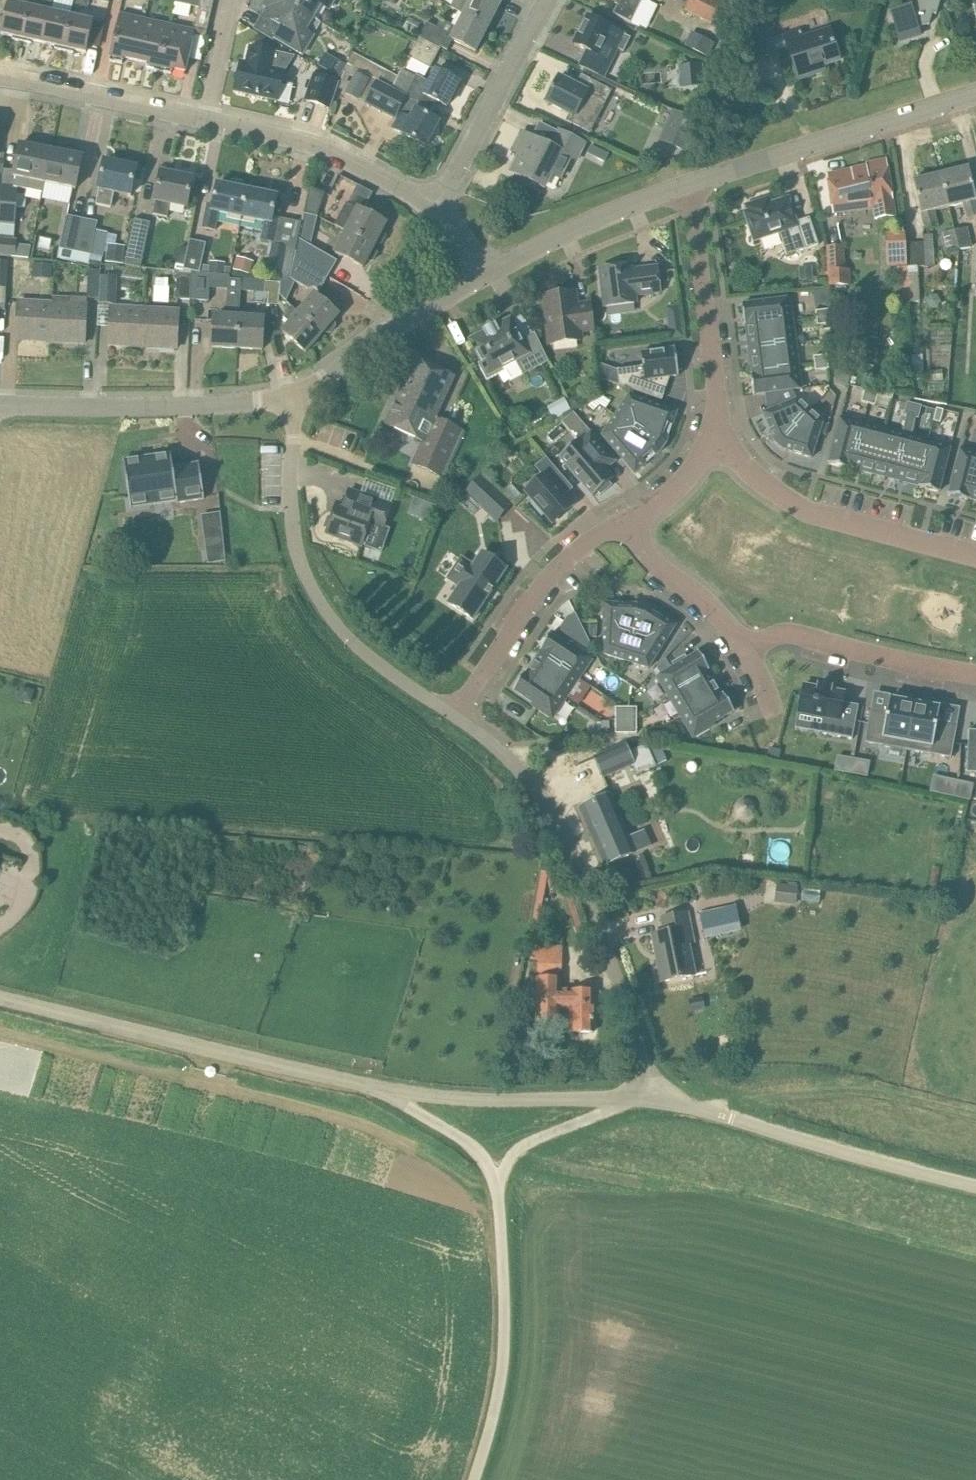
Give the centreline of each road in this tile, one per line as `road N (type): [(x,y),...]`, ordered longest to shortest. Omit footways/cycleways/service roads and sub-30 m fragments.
road 1 (residential): [(647,1100),(638,1040),(557,824),(520,769),(453,716)]
road 2 (residential): [(453,716),(357,647),(309,586),(293,510),(295,395)]
road 3 (unclassified): [(376,1087),(0,998)]
road 4 (unclassified): [(975,1189),(647,1100)]
road 5 (unclassified): [(473,1479),(502,1372),(497,1178)]
road 6 (residential): [(687,186),(975,92)]
road 7 (residential): [(0,404),(167,408),(295,395)]
road 8 (residential): [(719,448),(797,507),(975,555)]
road 9 (unclassified): [(647,1100),(484,1098),(376,1087)]
road 10 (residential): [(628,522),(582,545),(548,578),(453,716)]
road 11 (residential): [(687,186),(719,448)]
road 12 (residential): [(437,209),(277,135),(206,121)]
road 13 (residential): [(975,676),(784,632),(739,645)]
road 14 (residential): [(437,209),(550,0)]
road 15 (residential): [(482,278),(582,224),(687,186)]
road 16 (residential): [(295,395),(482,278)]
road 17 (residential): [(206,121),(0,79)]
road 18 (unclassified): [(497,1178),(536,1139),(647,1100)]
road 19 (residential): [(628,522),(739,645)]
road 20 (unclassified): [(497,1178),(471,1147),(376,1087)]
road 21 (residential): [(206,121),(235,0)]

